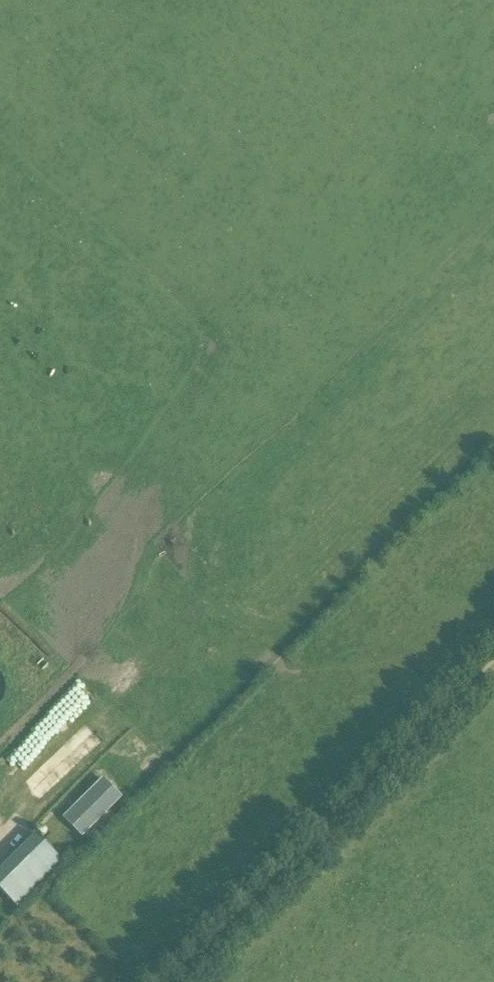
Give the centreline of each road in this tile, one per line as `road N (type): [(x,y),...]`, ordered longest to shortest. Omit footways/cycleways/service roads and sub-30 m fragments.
road 1 (track): [(493,663),(175,981)]

